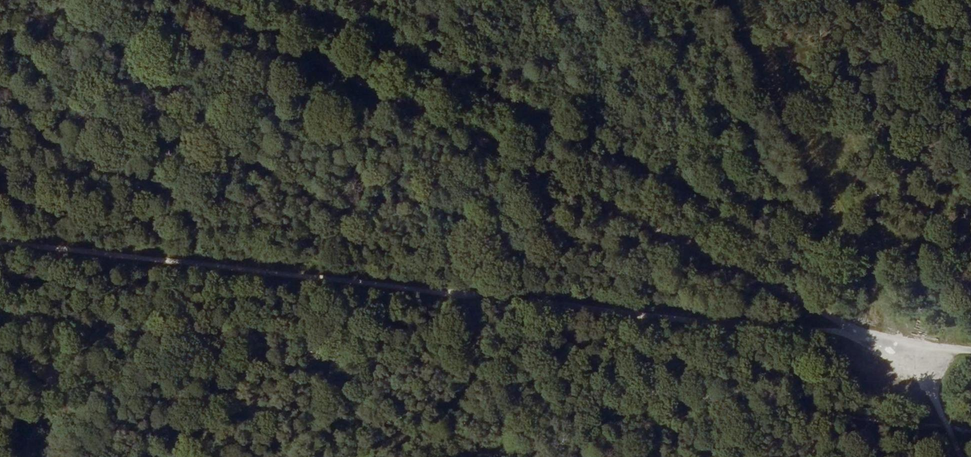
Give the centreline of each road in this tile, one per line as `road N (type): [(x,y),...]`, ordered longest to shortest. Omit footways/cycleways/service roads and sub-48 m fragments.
road 1 (track): [(0,246),(916,349)]
road 2 (track): [(916,349),(210,0)]
road 3 (track): [(286,0),(706,194),(854,227)]
road 4 (track): [(743,0),(916,349)]
road 5 (track): [(970,140),(910,337)]

